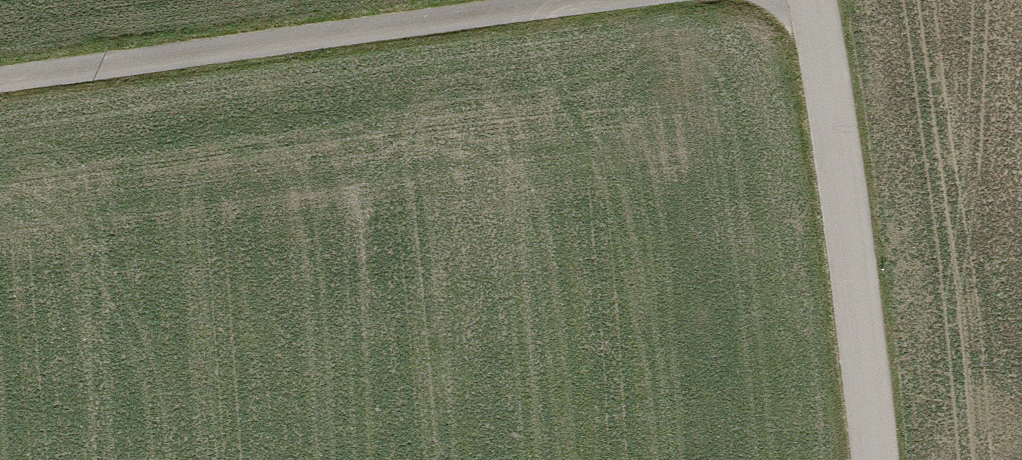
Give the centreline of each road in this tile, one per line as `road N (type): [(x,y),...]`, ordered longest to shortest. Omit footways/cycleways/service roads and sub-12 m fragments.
road 1 (track): [(0,75),(569,0)]
road 2 (motorway): [(790,459),(657,0)]
road 3 (motorway): [(346,0),(469,459)]

